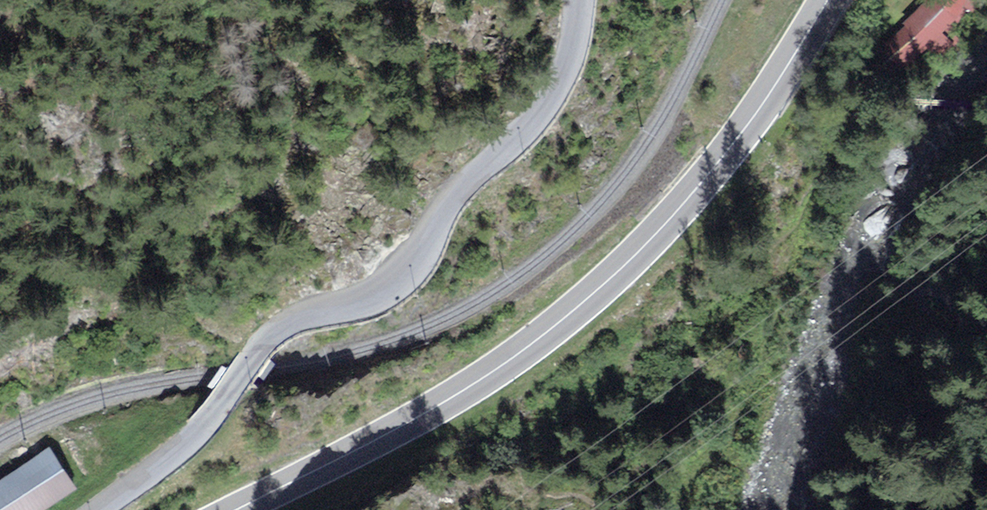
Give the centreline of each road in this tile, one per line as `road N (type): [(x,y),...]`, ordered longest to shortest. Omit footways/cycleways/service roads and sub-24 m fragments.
road 1 (secondary): [(243,509),(459,394),(585,299),(705,170),(820,0)]
road 2 (tertiary): [(101,509),(168,461),(267,338),(355,307),(399,275),(434,210),(522,131),(549,95),(570,0)]

